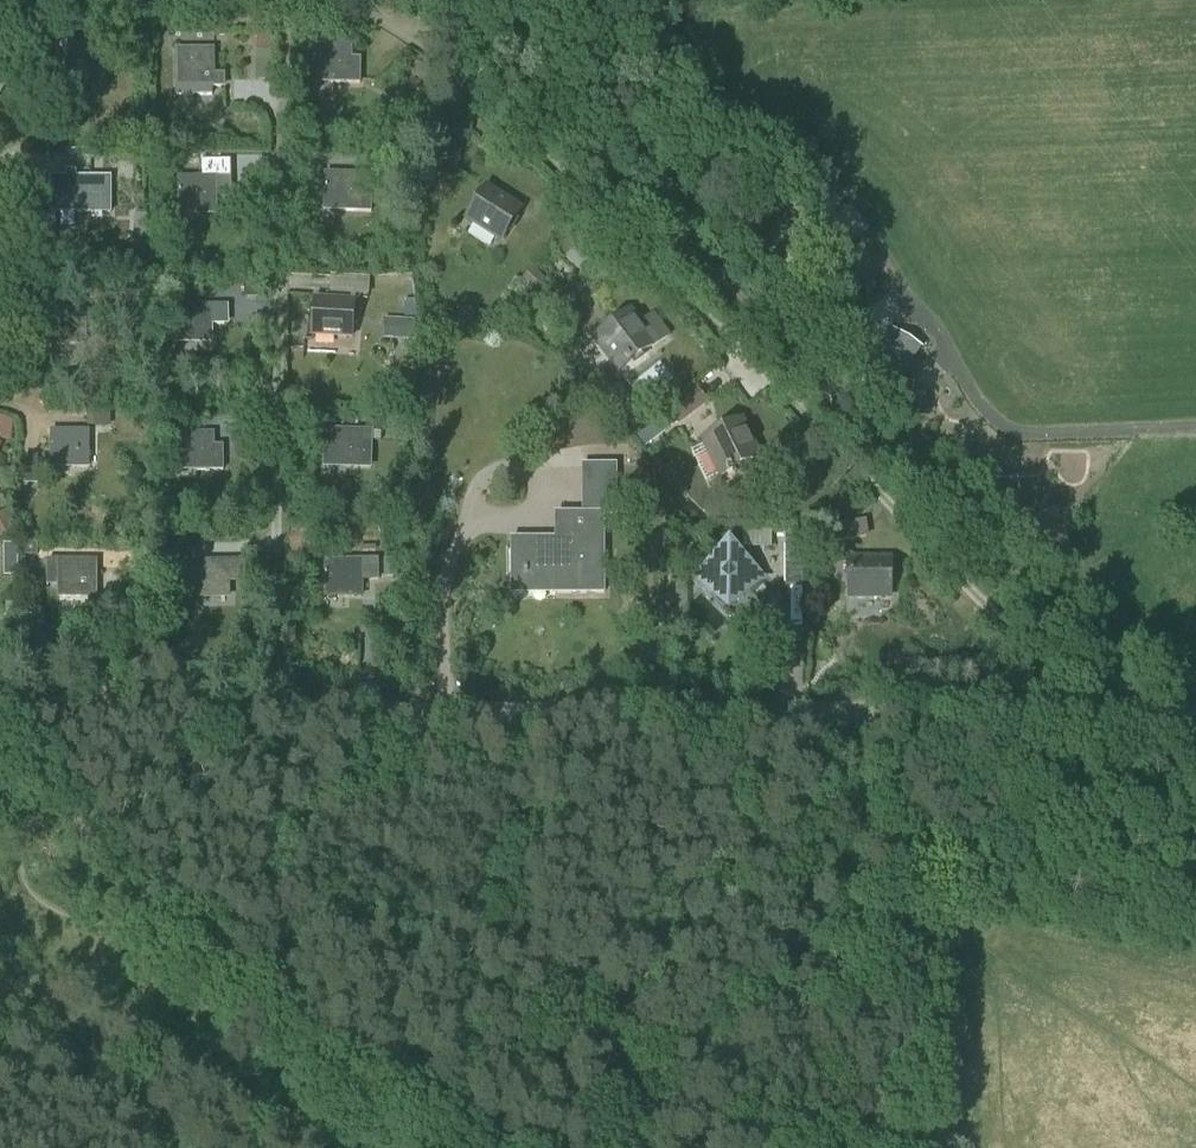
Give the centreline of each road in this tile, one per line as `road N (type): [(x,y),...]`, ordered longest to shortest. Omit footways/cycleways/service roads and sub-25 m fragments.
road 1 (unclassified): [(0,715),(1195,710)]
road 2 (track): [(404,22),(740,353),(1046,677),(1056,710)]
road 3 (track): [(0,748),(533,1147)]
road 4 (track): [(274,714),(281,101)]

